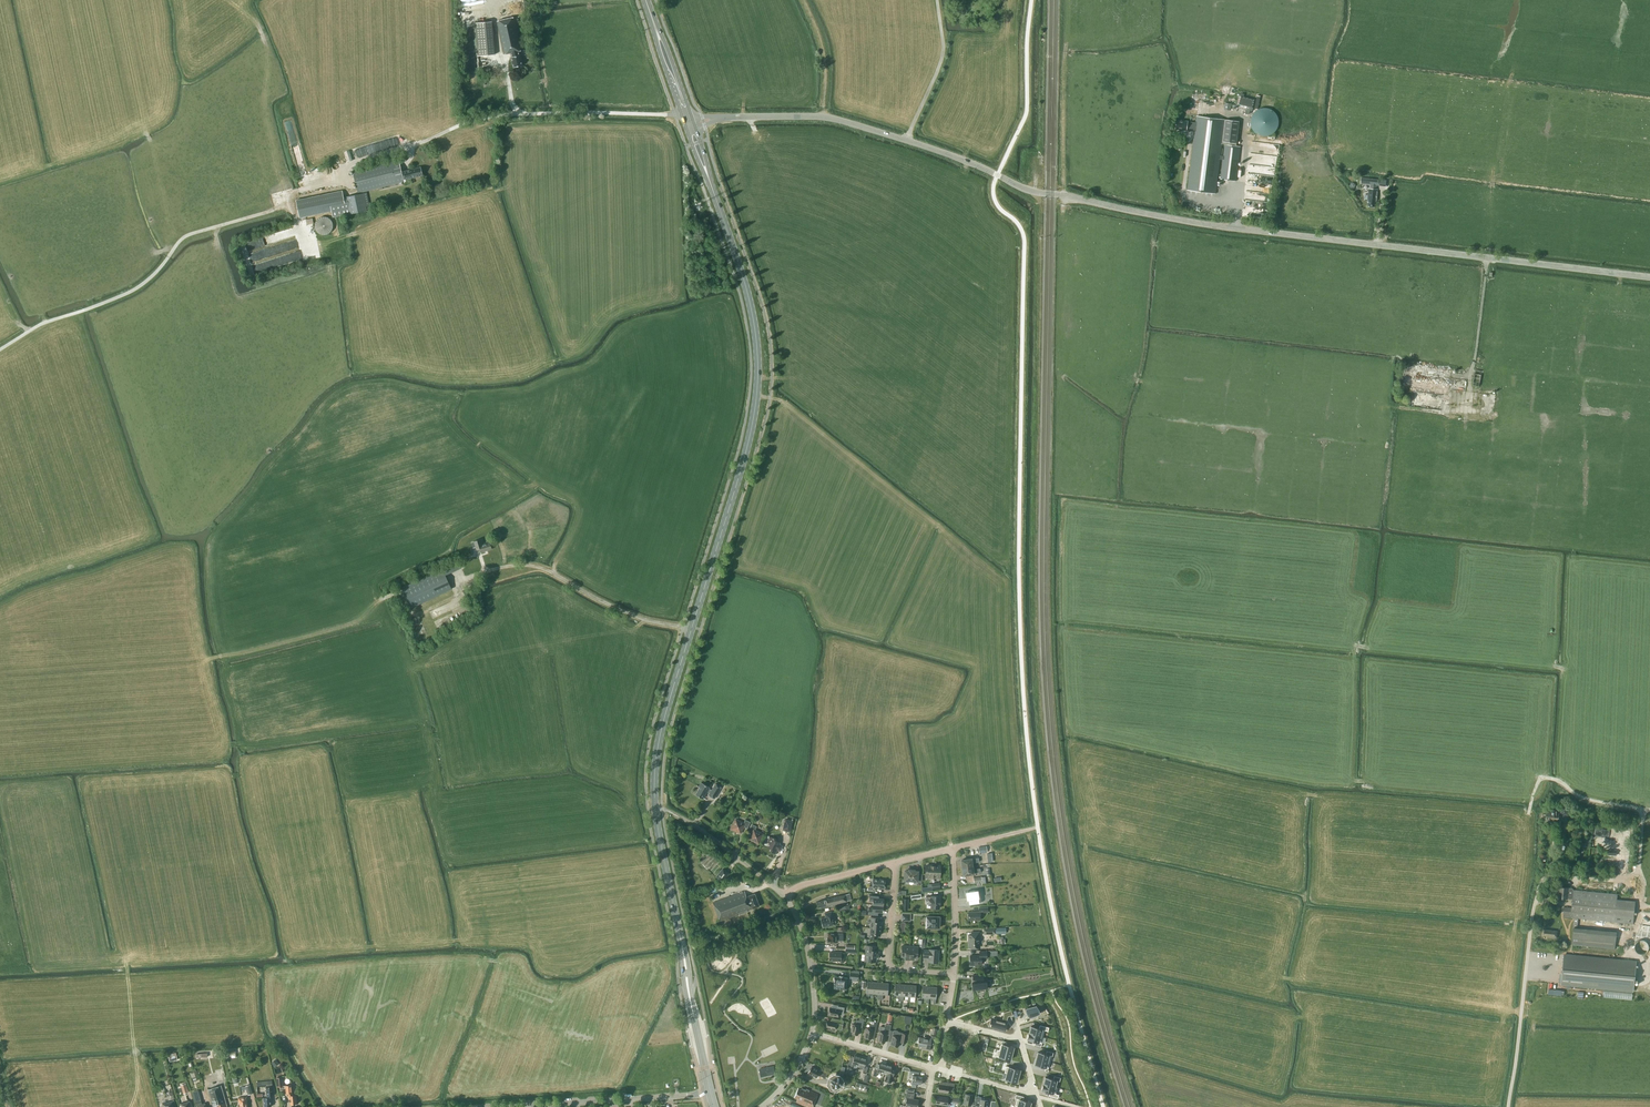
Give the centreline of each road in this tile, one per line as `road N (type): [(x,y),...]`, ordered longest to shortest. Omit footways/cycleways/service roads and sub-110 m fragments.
road 1 (tertiary): [(1649,277),(1213,225),(1039,193),(831,118),(689,124)]
road 2 (primary): [(656,810),(664,719),(742,466),(758,380),(745,283),(689,124)]
road 3 (track): [(349,180),(291,193),(281,207),(188,235),(133,290),(43,323),(0,350)]
road 4 (tertiary): [(519,1106),(710,1092)]
road 5 (residential): [(954,974),(890,968),(895,863)]
road 6 (unclassified): [(1508,1106),(1528,952)]
road 7 (residential): [(783,895),(701,831),(656,810)]
road 8 (residential): [(812,1032),(810,964),(783,895)]
road 9 (residential): [(946,1021),(1016,1038),(1038,1097)]
road 10 (primary): [(689,124),(645,0)]
road 11 (primary): [(680,939),(656,810)]
road 12 (residential): [(954,974),(952,849)]
road 13 (residential): [(932,1067),(812,1032)]

